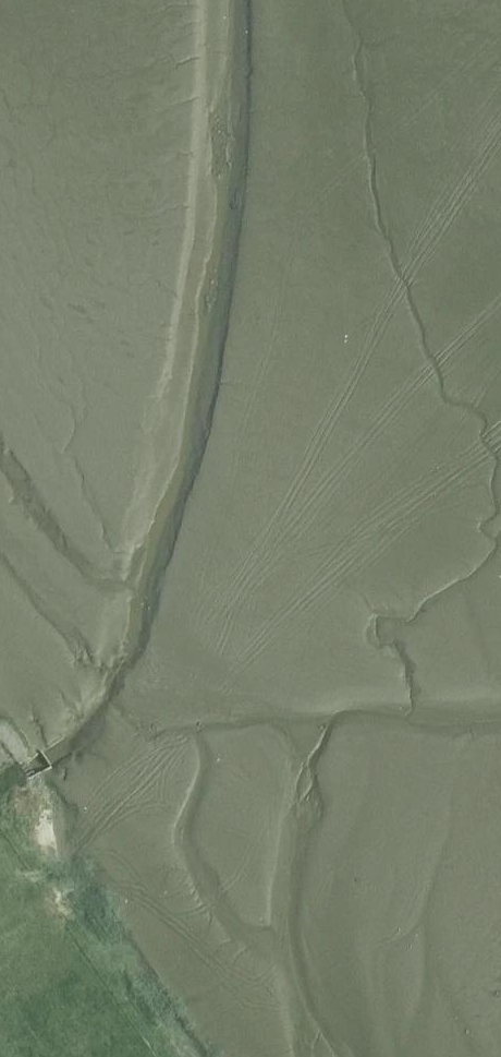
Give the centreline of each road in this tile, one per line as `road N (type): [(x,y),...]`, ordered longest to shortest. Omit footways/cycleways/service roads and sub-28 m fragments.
road 1 (track): [(0,963),(500,614)]

